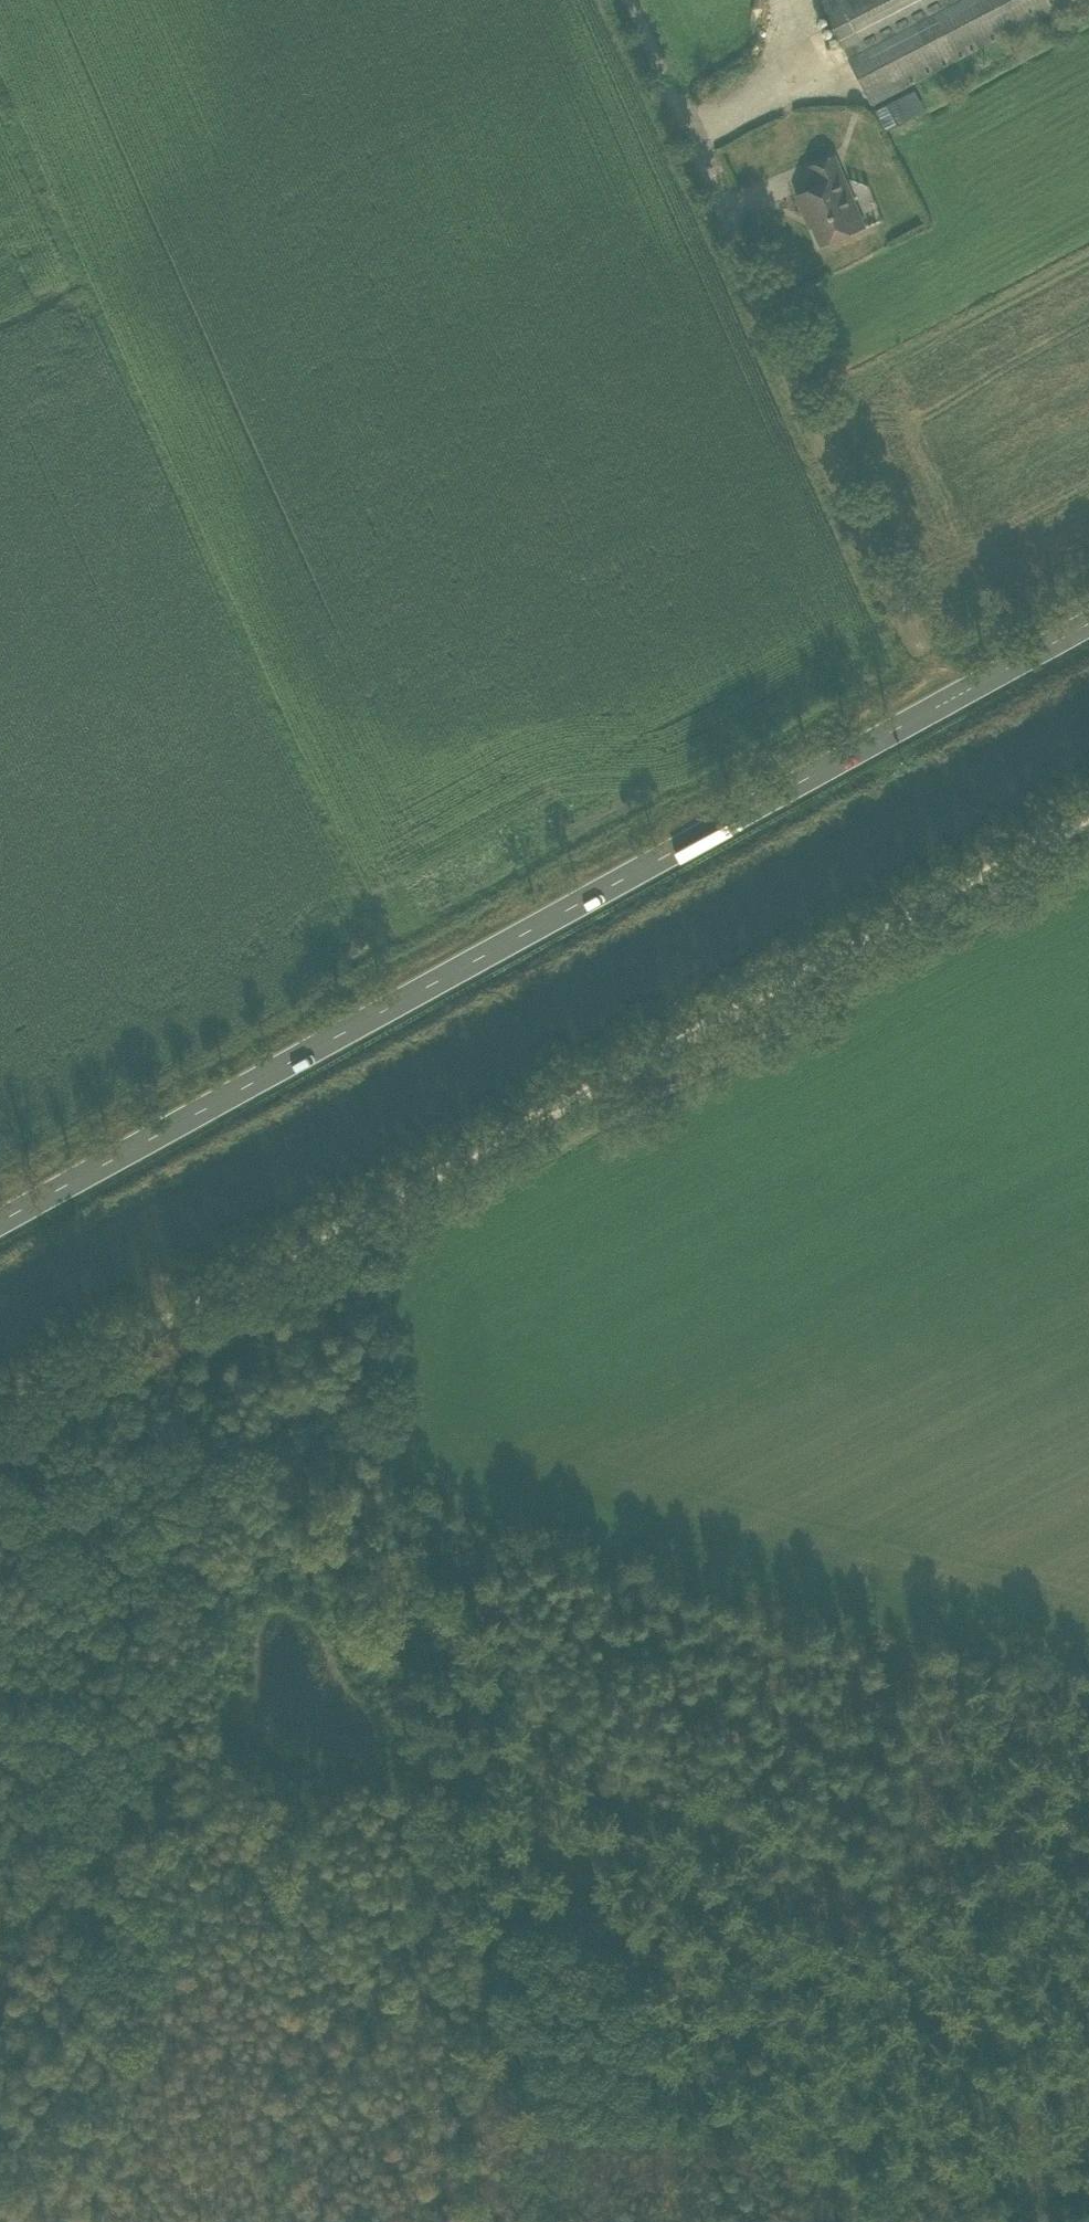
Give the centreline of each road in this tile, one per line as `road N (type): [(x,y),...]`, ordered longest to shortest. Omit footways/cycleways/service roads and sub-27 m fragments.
road 1 (primary): [(0,1224),(1088,626)]
road 2 (track): [(1088,818),(0,1411)]
road 3 (unclassified): [(734,238),(628,0)]

